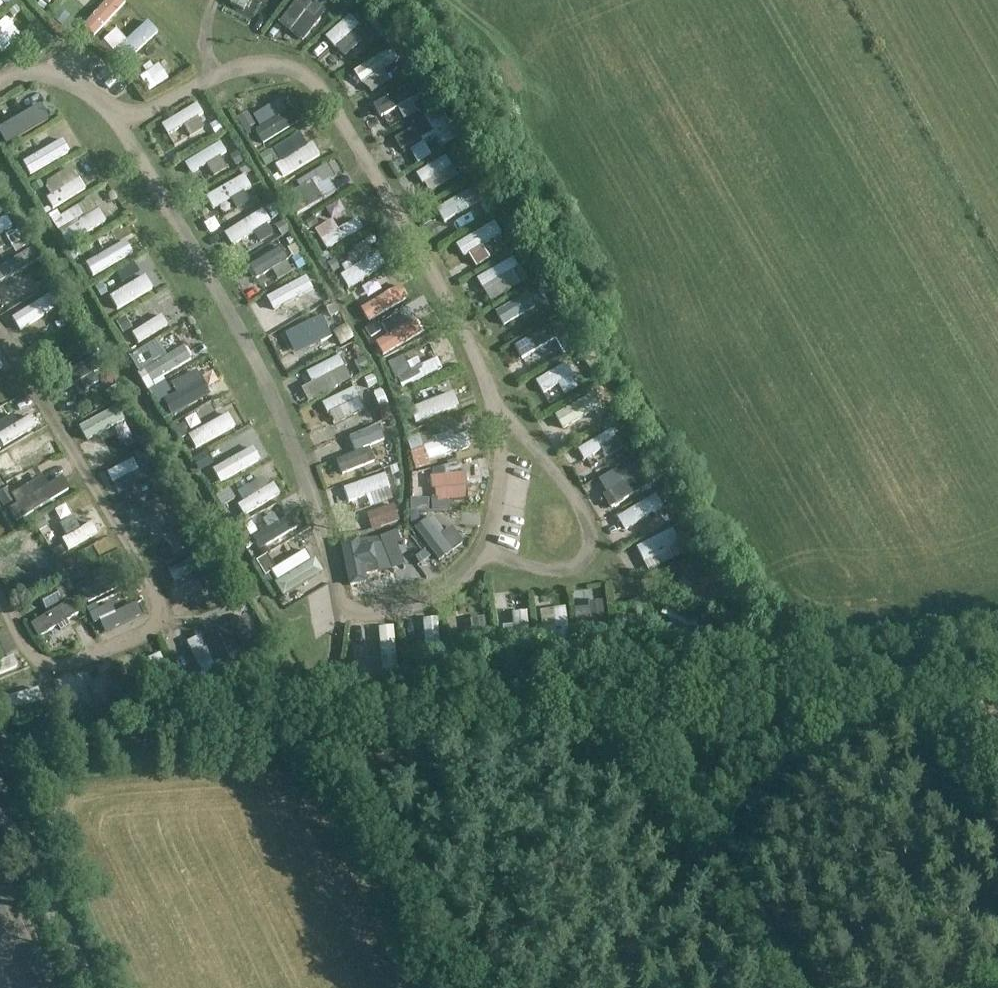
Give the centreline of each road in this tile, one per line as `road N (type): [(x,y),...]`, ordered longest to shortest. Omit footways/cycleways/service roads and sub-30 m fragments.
road 1 (track): [(5,745),(108,745),(903,679)]
road 2 (unclassified): [(89,987),(0,798)]
road 3 (track): [(997,790),(903,679)]

